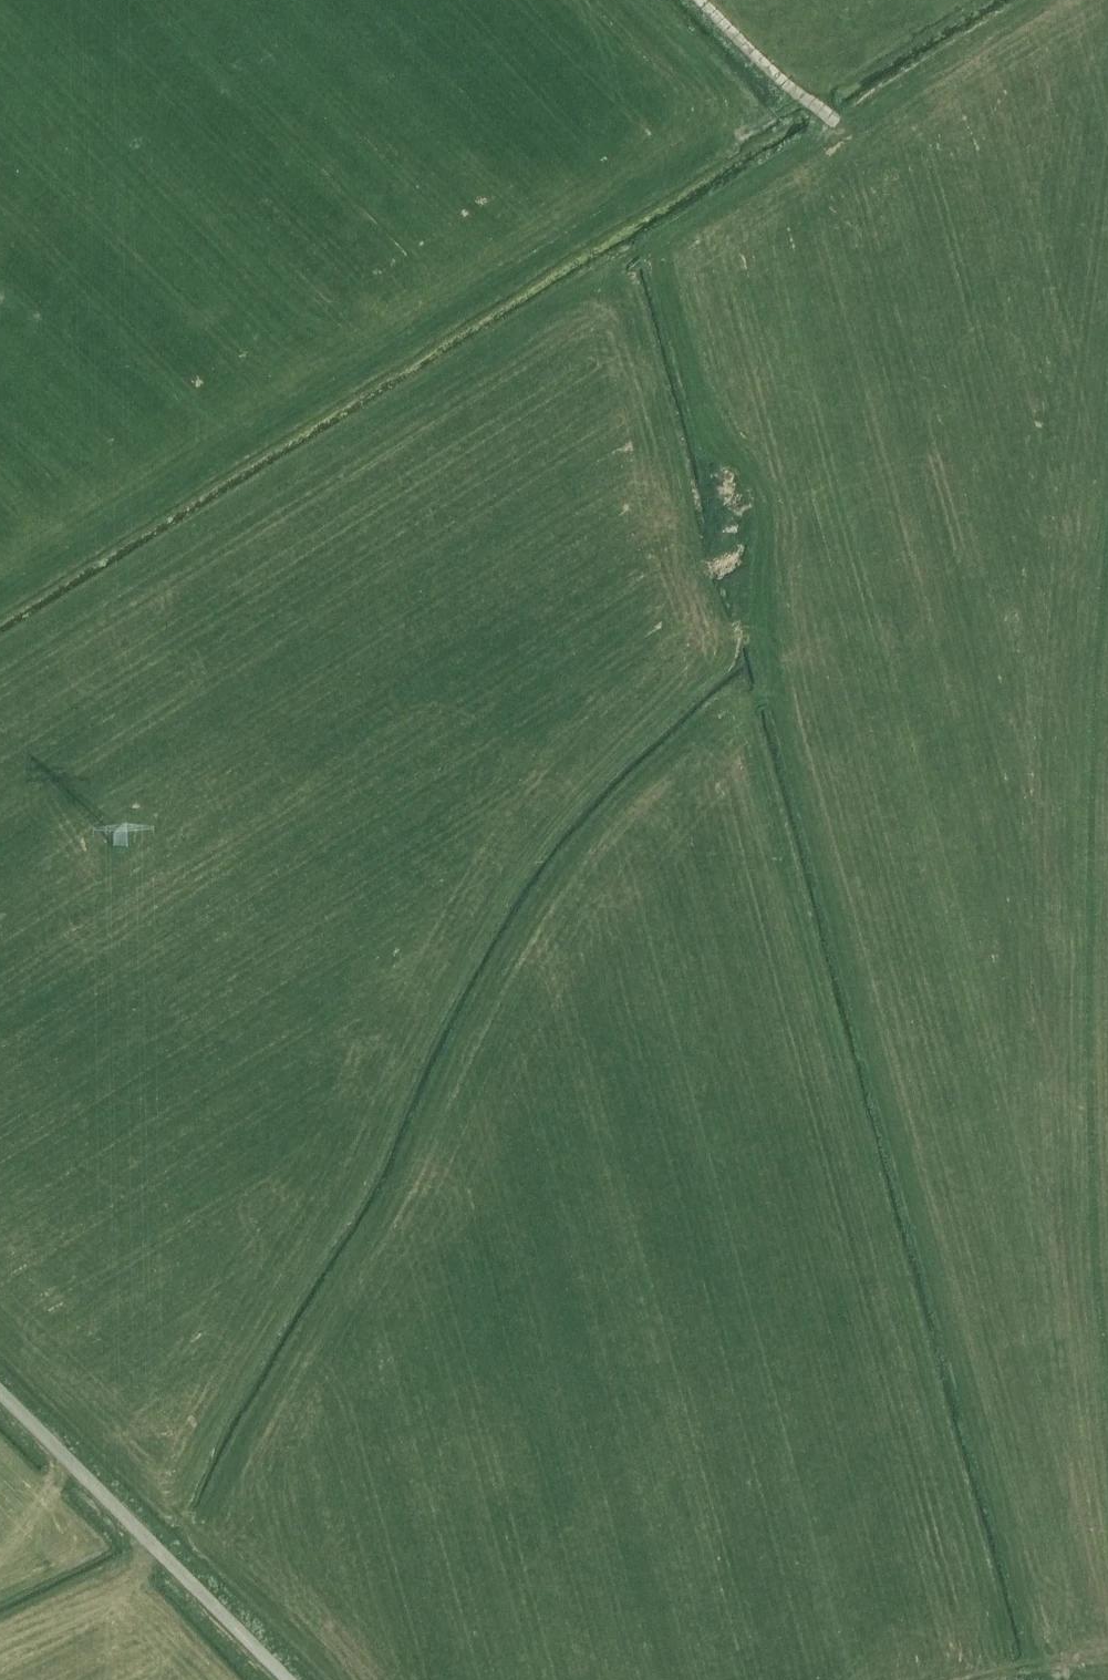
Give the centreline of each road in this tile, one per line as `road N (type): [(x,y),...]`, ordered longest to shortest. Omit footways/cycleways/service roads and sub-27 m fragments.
road 1 (unclassified): [(290,1679),(0,1391)]

